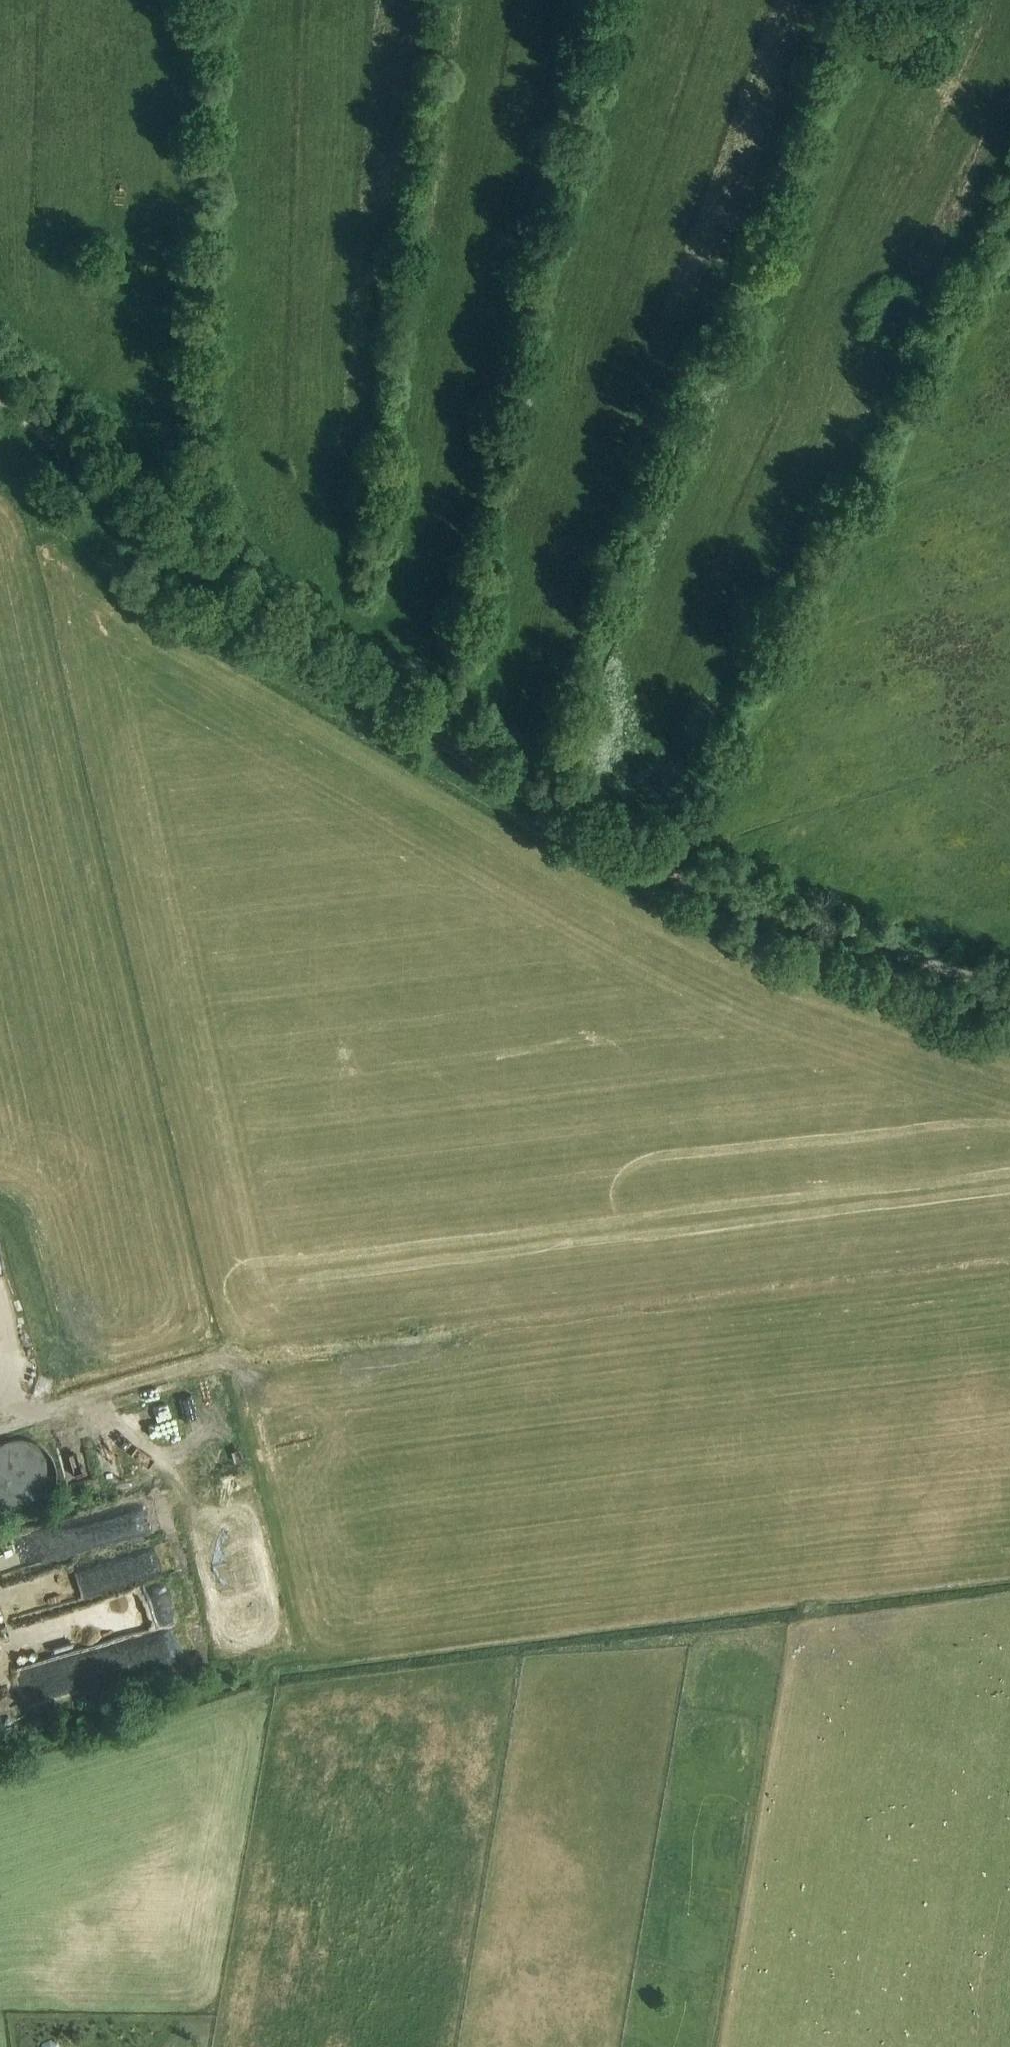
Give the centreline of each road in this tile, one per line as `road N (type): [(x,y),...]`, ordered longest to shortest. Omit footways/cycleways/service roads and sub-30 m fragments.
road 1 (track): [(542,806),(322,667),(0,400)]
road 2 (track): [(1009,995),(648,864),(542,806)]

